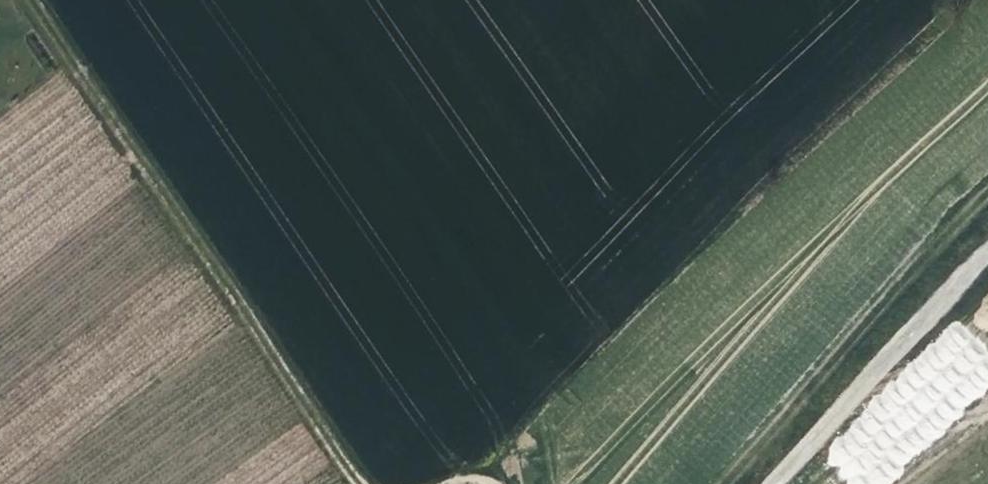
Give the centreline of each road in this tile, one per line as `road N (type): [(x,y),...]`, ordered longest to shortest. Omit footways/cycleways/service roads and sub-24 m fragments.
road 1 (track): [(30,0),(362,483)]

